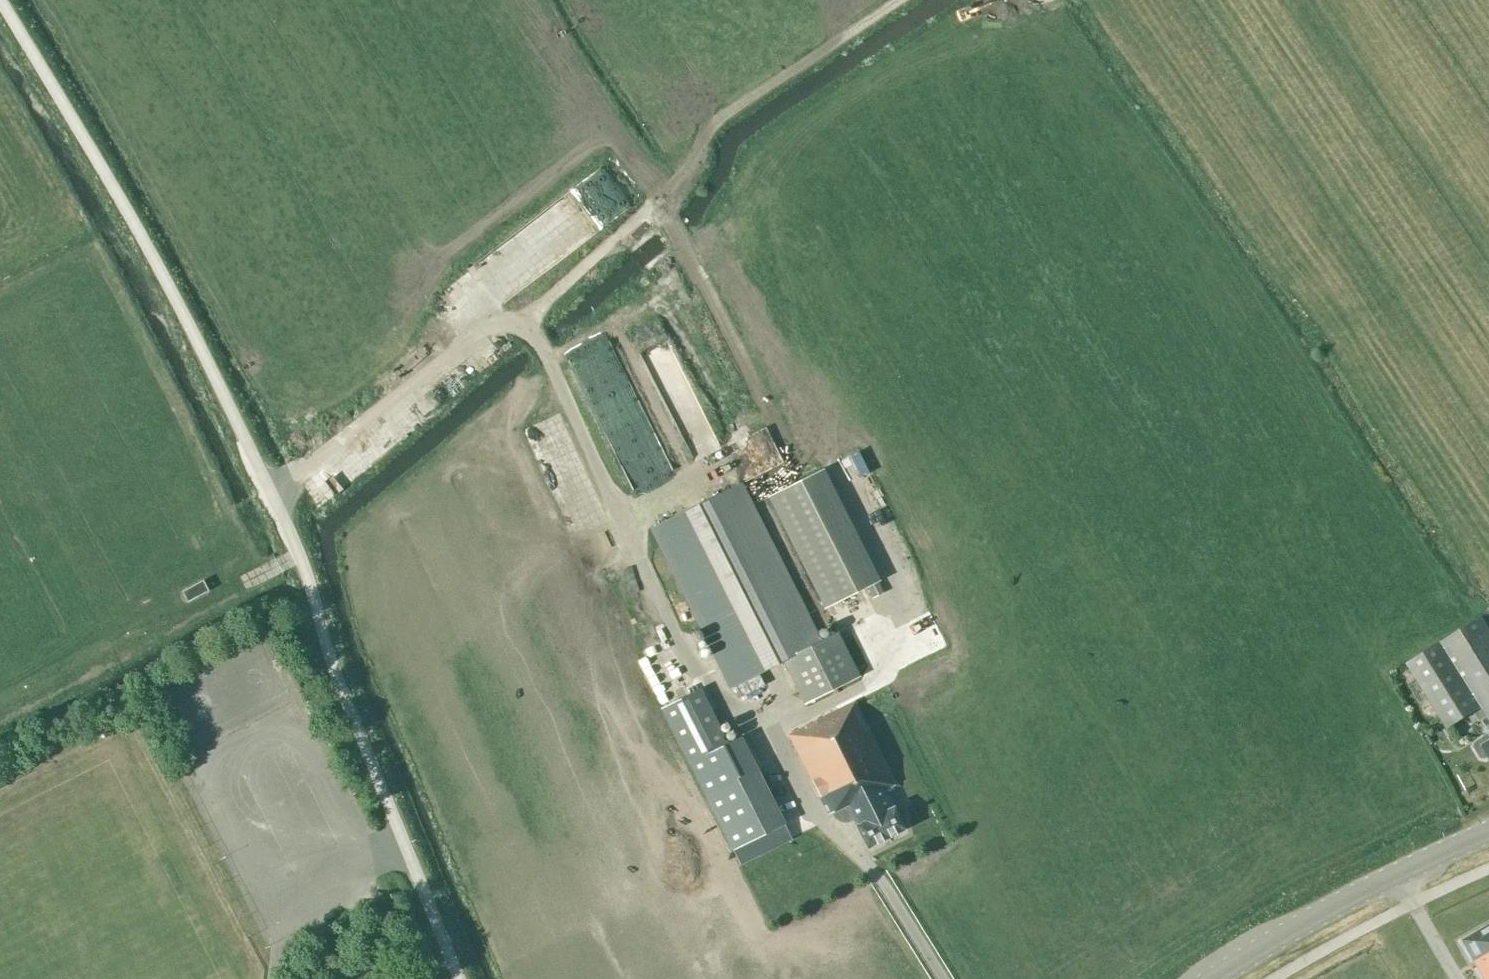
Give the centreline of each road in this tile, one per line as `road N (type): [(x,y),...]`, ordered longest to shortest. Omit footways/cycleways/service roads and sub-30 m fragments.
road 1 (unclassified): [(461,978),(378,787),(276,487),(2,0)]
road 2 (track): [(520,325),(698,159),(707,126),(896,0)]
road 3 (tertiary): [(1211,978),(1351,898),(1488,832)]

